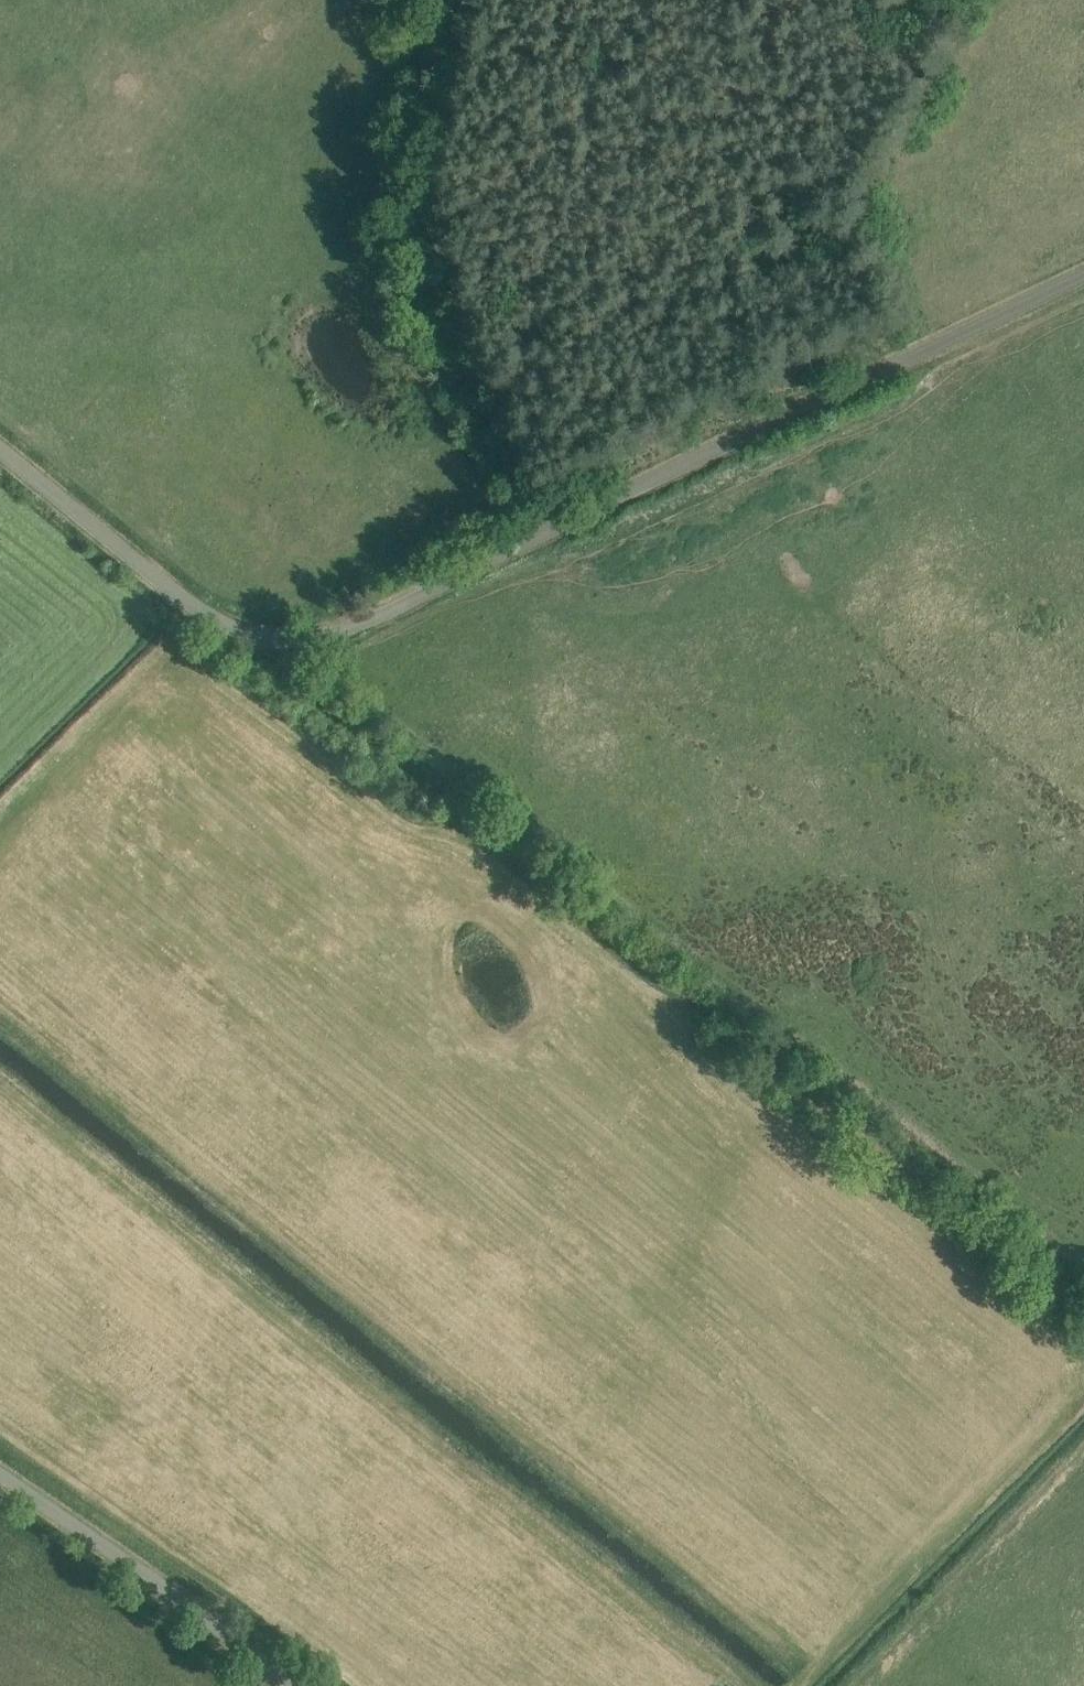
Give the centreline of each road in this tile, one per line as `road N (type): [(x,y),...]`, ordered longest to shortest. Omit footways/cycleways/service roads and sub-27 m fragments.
road 1 (unclassified): [(1083,274),(433,591),(305,640),(253,636),(205,614),(0,449)]
road 2 (unclassified): [(299,1685),(0,1469)]

